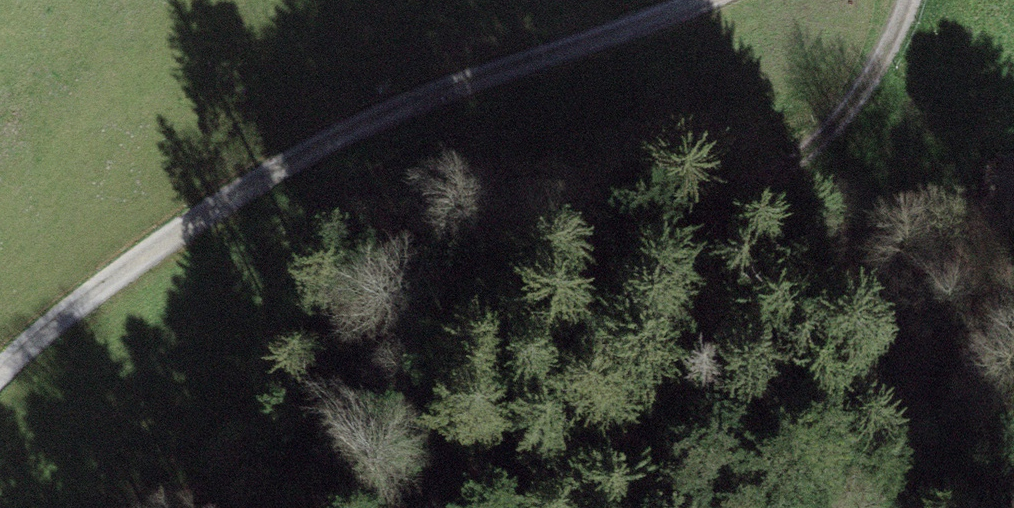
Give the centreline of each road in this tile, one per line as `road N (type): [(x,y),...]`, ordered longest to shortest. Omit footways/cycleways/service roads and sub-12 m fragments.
road 1 (track): [(684,0),(390,109),(152,258),(0,387)]
road 2 (track): [(910,0),(854,101),(768,179),(528,259),(460,359),(441,425),(438,507)]

